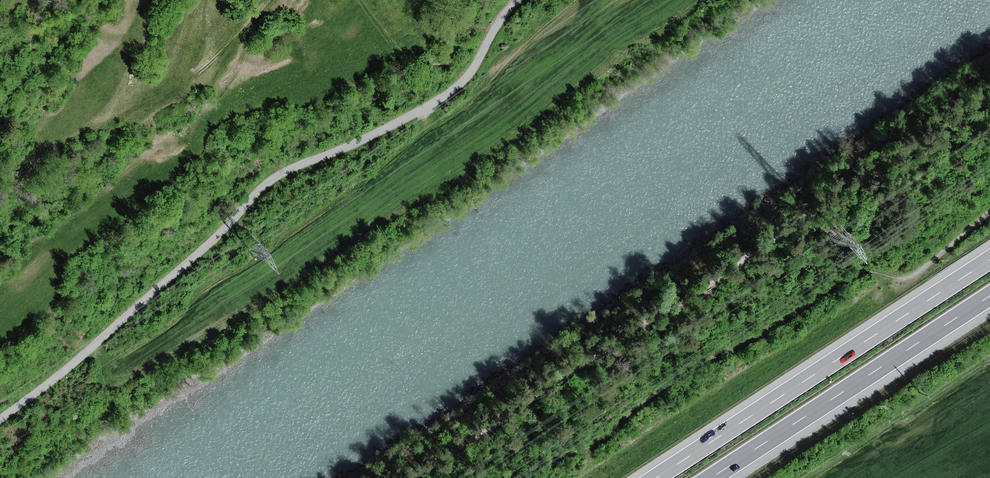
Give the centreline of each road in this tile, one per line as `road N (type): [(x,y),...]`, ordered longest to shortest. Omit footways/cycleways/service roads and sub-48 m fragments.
road 1 (track): [(412,477),(989,101)]
road 2 (track): [(0,420),(286,170),(441,98),(477,66),(518,0)]
road 3 (motorway): [(989,260),(658,477)]
road 4 (motorway): [(713,477),(989,296)]

